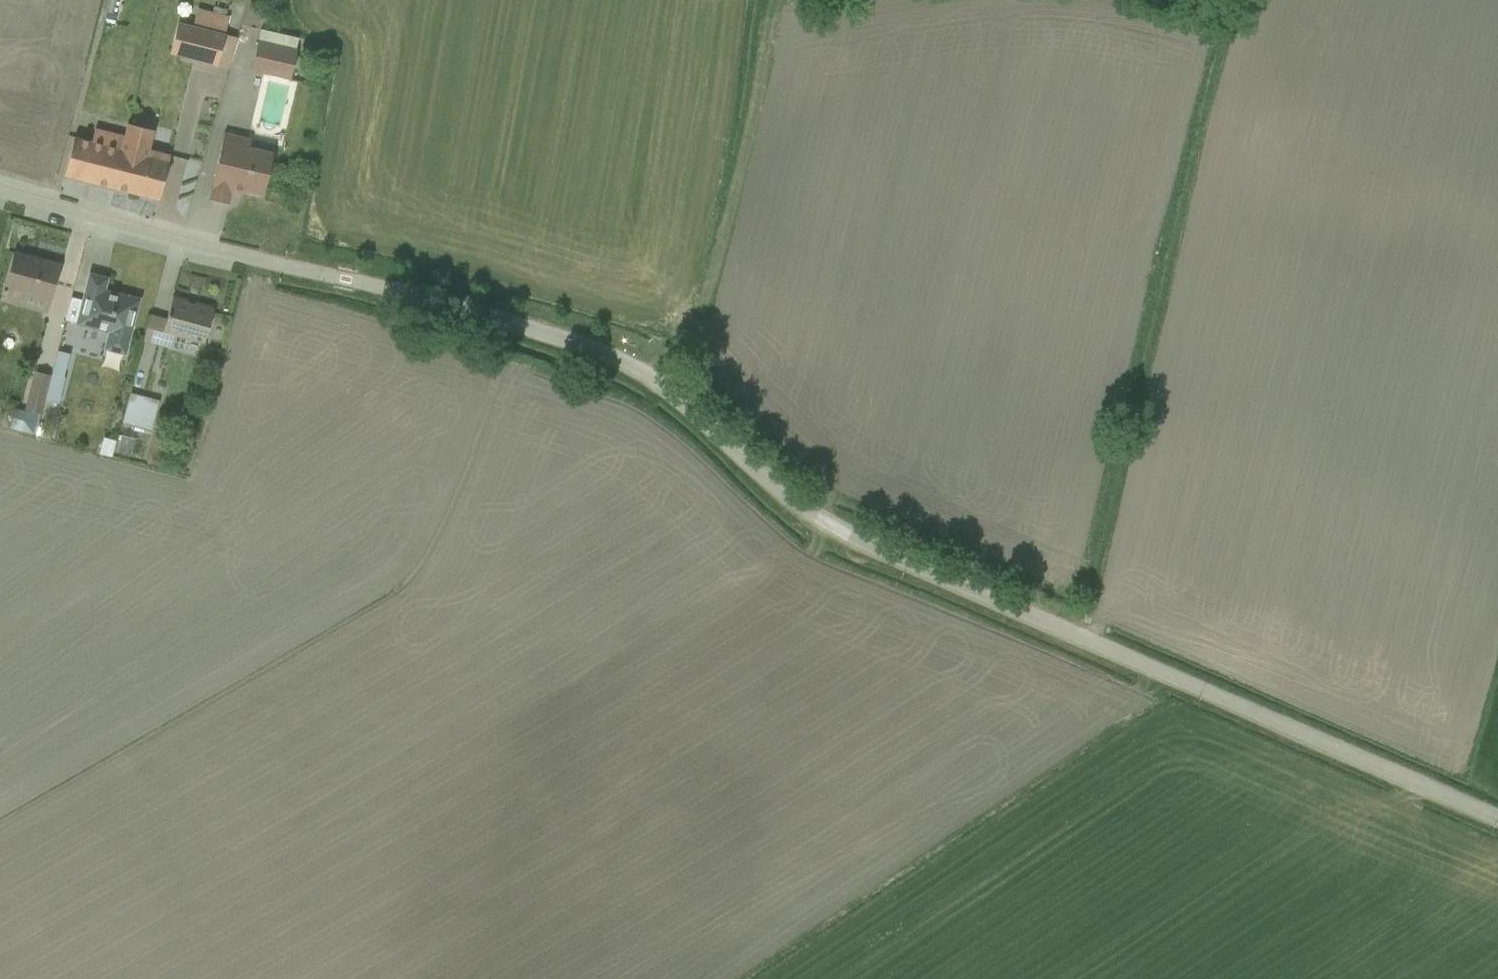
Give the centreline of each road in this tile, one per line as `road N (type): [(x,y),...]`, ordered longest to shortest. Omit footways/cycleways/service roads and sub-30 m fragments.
road 1 (unclassified): [(1497,818),(856,539),(791,498),(673,395),(581,344),(0,191)]

